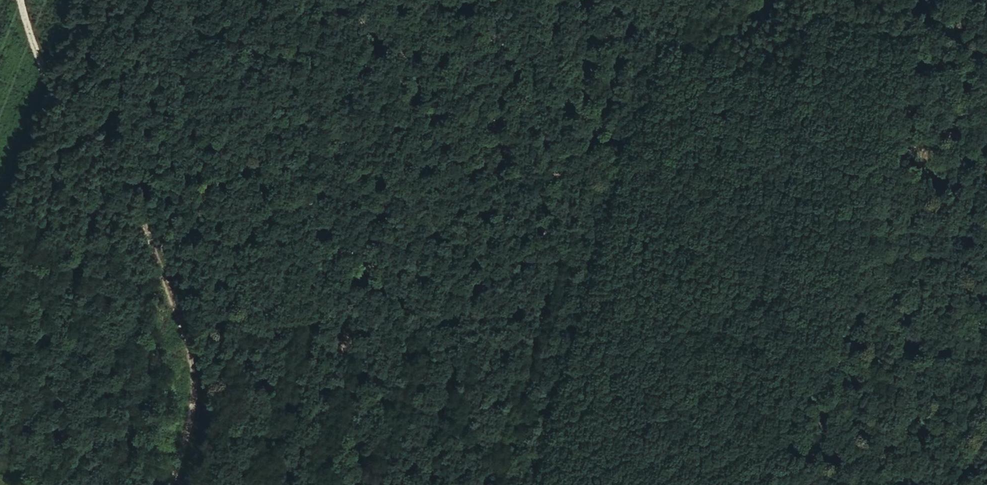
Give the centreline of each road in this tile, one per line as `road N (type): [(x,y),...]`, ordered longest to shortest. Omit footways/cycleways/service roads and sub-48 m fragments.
road 1 (track): [(172,484),(194,410),(188,348),(141,218),(115,166),(47,78),(20,0)]

